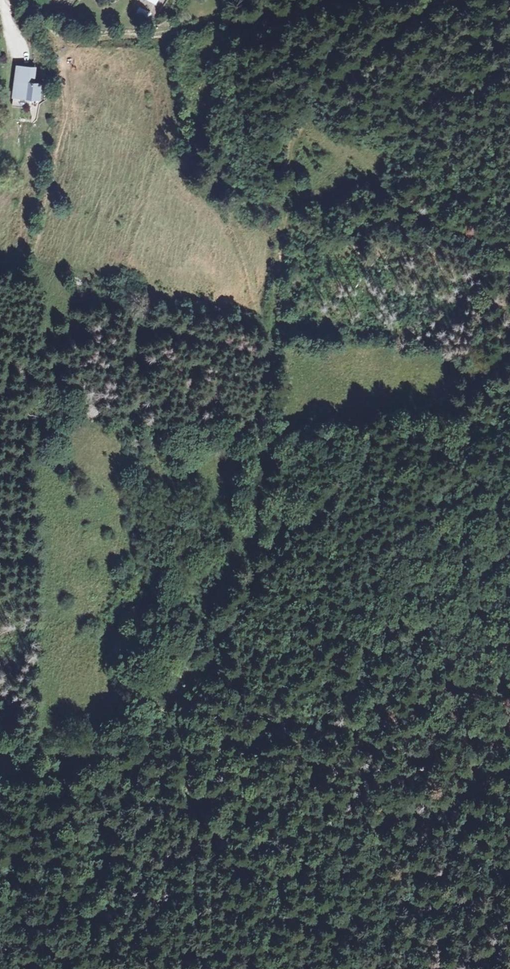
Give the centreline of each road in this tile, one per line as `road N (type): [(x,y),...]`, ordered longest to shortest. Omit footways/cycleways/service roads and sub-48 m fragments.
road 1 (track): [(22,0),(43,27),(73,40),(139,37),(353,0)]

